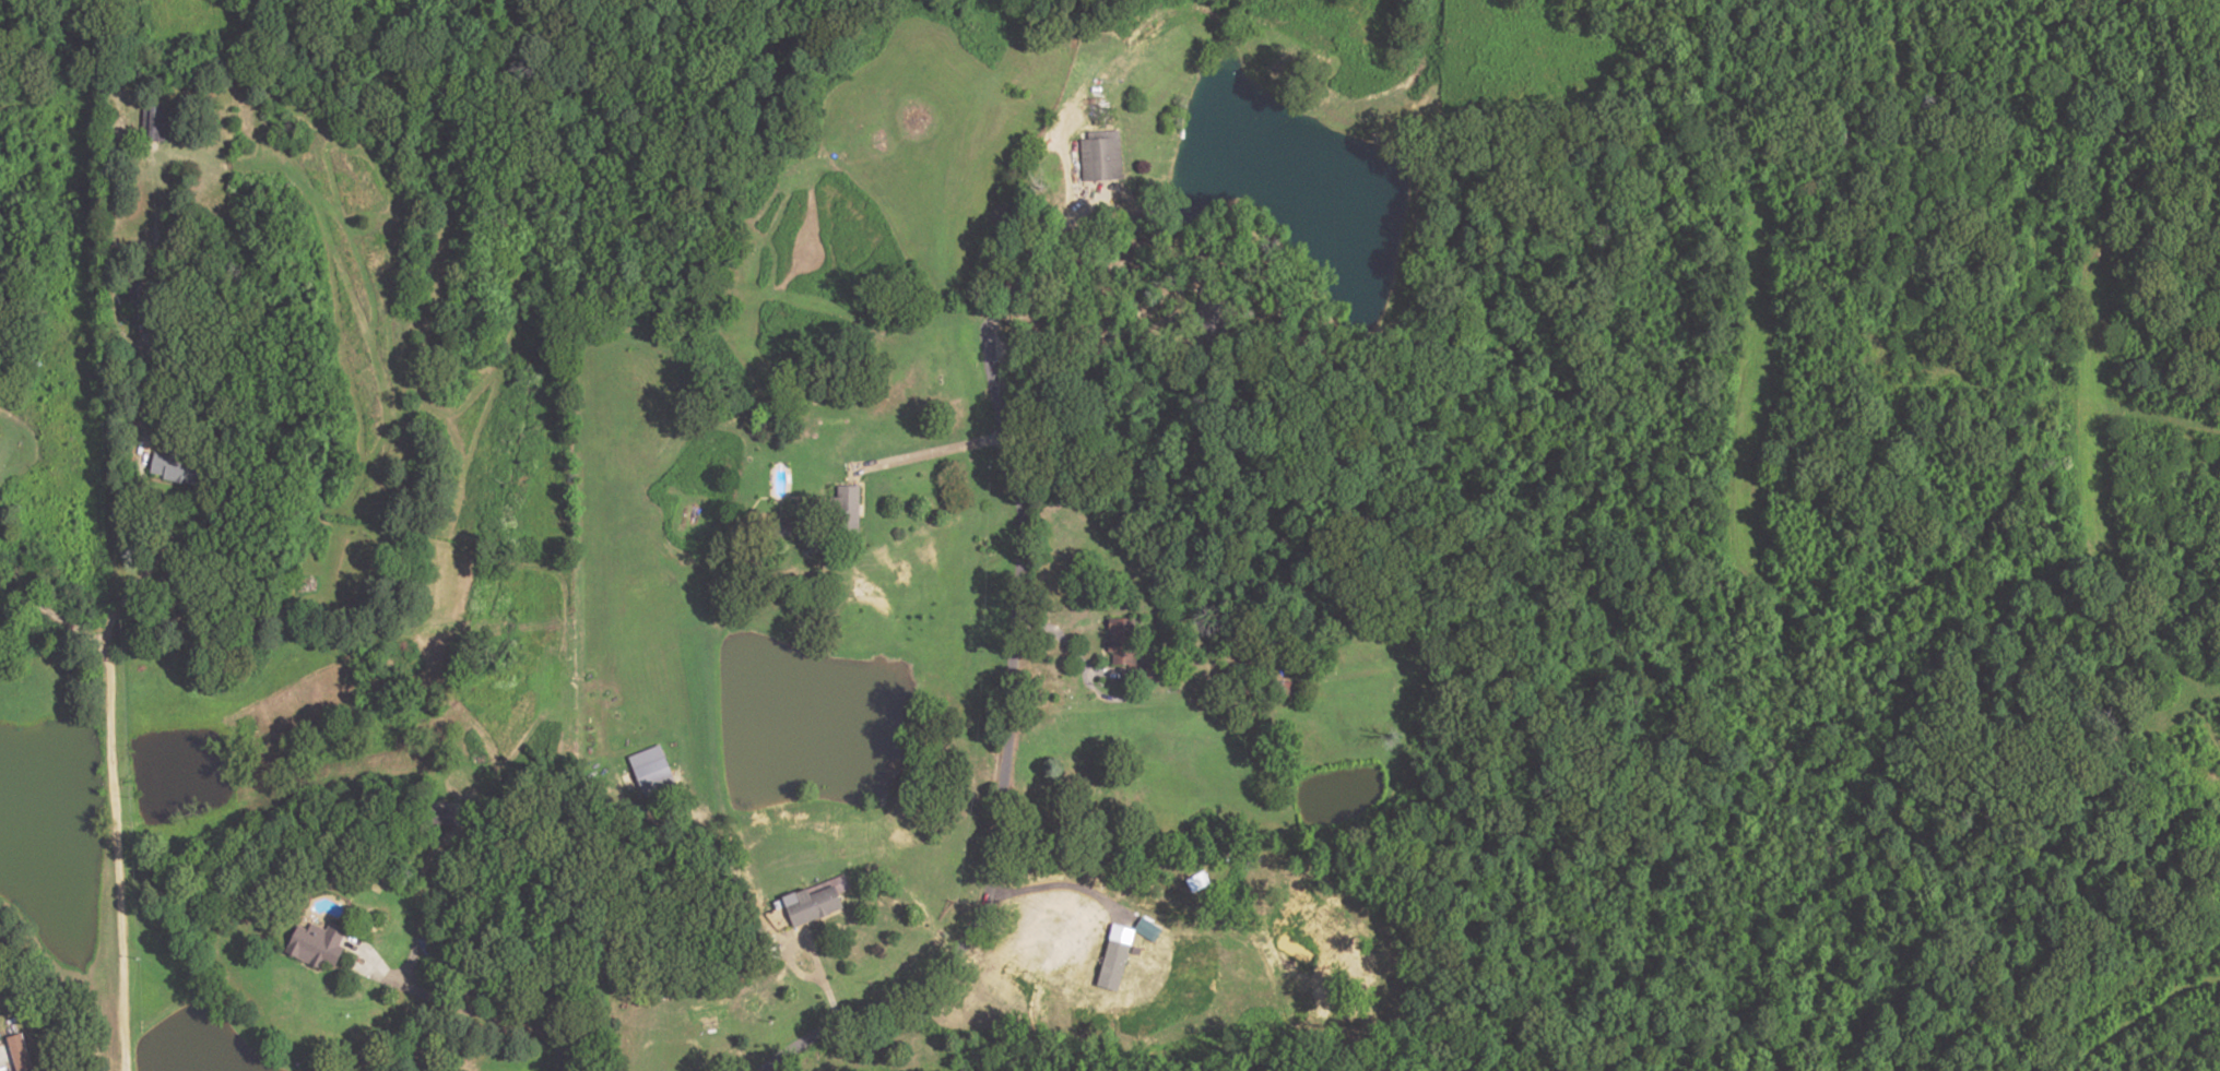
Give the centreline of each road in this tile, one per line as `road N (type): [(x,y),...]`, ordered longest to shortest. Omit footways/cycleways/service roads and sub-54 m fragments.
road 1 (residential): [(764,1070),(792,1048),(938,973),(976,933),(987,904),(1009,737),(1025,521),(988,326)]

